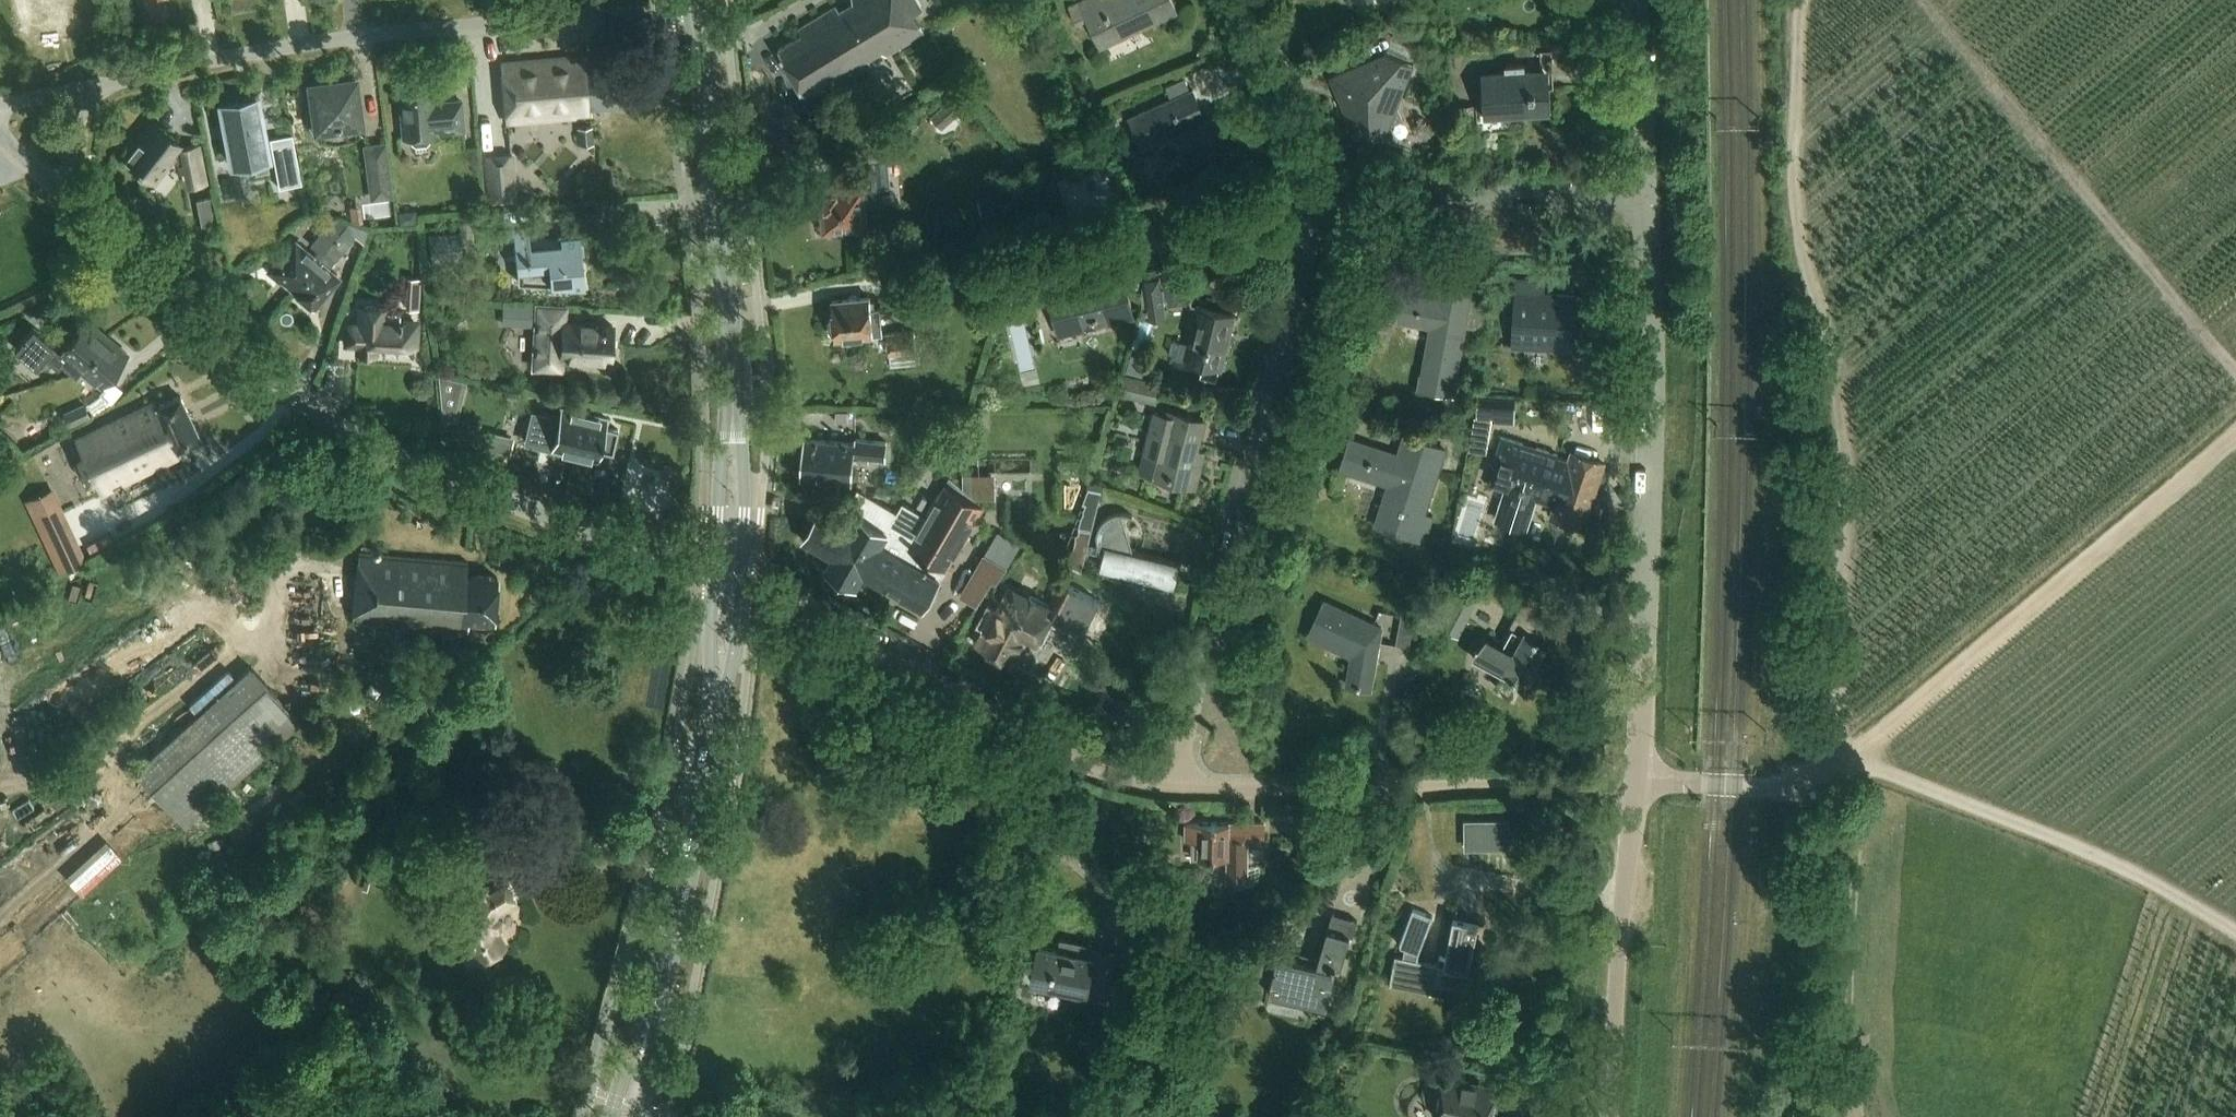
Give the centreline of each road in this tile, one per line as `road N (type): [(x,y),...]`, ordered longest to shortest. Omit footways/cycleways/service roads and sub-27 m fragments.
road 1 (unclassified): [(731,581),(424,469),(358,437),(286,388),(64,189)]
road 2 (track): [(1842,765),(1839,427),(1794,181),(1803,0)]
road 3 (unclassified): [(1169,786),(1322,202)]
road 4 (residential): [(96,88),(407,37),(694,15)]
road 5 (unclassified): [(1634,783),(1651,359),(1644,183)]
road 6 (secondary): [(731,581),(730,444),(694,15)]
road 7 (track): [(1842,765),(2235,434)]
road 8 (track): [(1916,0),(2235,368)]
road 9 (unclassified): [(1169,786),(1078,766),(731,581)]
road 10 (unclassified): [(1634,783),(1169,786)]
road 11 (track): [(2235,929),(2076,844),(1875,768),(1842,765)]
road 12 (secondary): [(660,981),(698,813),(731,581)]
road 13 (unclassified): [(1611,1116),(1634,783)]
road 14 (unclassified): [(1322,202),(1644,183)]
road 15 (unclassified): [(1322,202),(1229,0)]
road 16 (unclassified): [(1644,183),(1634,0)]
road 17 (secondary): [(660,981),(611,1116)]
road 18 (secondary): [(641,1116),(660,981)]

